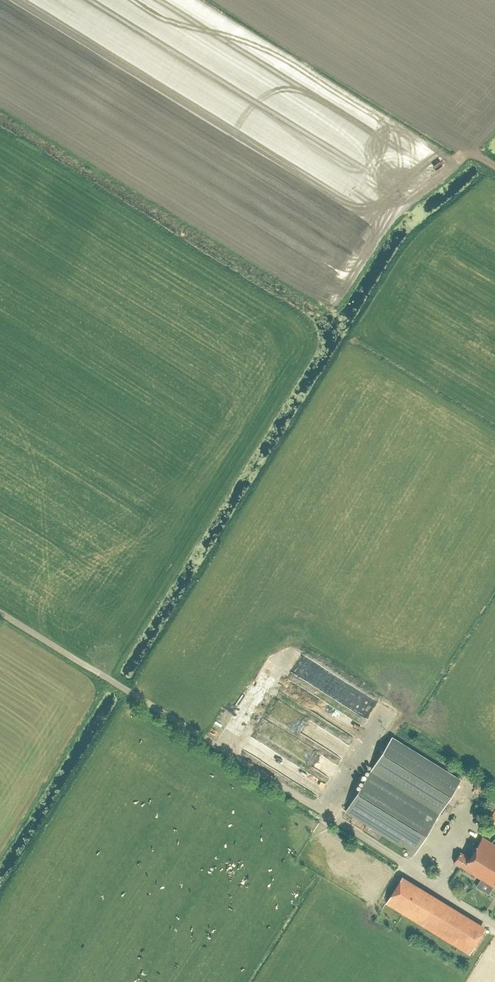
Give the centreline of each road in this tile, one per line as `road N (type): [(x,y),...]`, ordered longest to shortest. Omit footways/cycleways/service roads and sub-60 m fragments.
road 1 (track): [(0,614),(117,689)]

